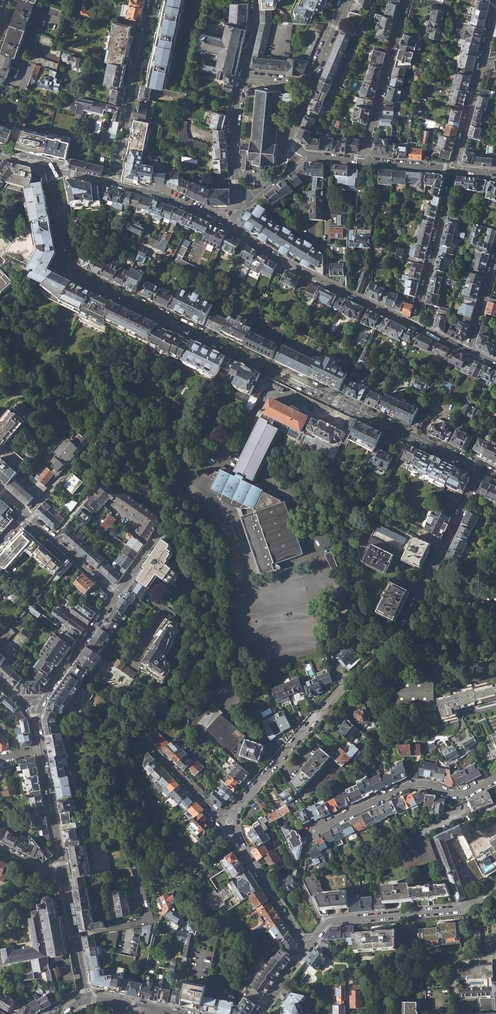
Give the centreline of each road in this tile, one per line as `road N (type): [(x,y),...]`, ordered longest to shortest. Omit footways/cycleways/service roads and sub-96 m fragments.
road 1 (residential): [(481,469),(80,275),(55,169)]
road 2 (secondary): [(230,220),(289,266),(414,325)]
road 3 (residential): [(308,948),(324,924),(466,908),(495,888)]
road 4 (residential): [(481,469),(408,625),(386,650)]
road 5 (residential): [(495,778),(463,795),(408,786),(313,831)]
road 6 (residential): [(153,0),(114,184)]
road 7 (residential): [(227,826),(348,683)]
road 8 (residential): [(495,5),(454,169)]
road 9 (residential): [(406,0),(364,160)]
road 10 (residential): [(454,169),(414,325)]
road 11 (residential): [(227,826),(308,948)]
road 12 (residential): [(40,703),(117,594)]
road 13 (residential): [(64,878),(41,751)]
road 14 (residential): [(243,201),(234,137),(244,74)]
road 15 (secondary): [(114,184),(230,220)]

